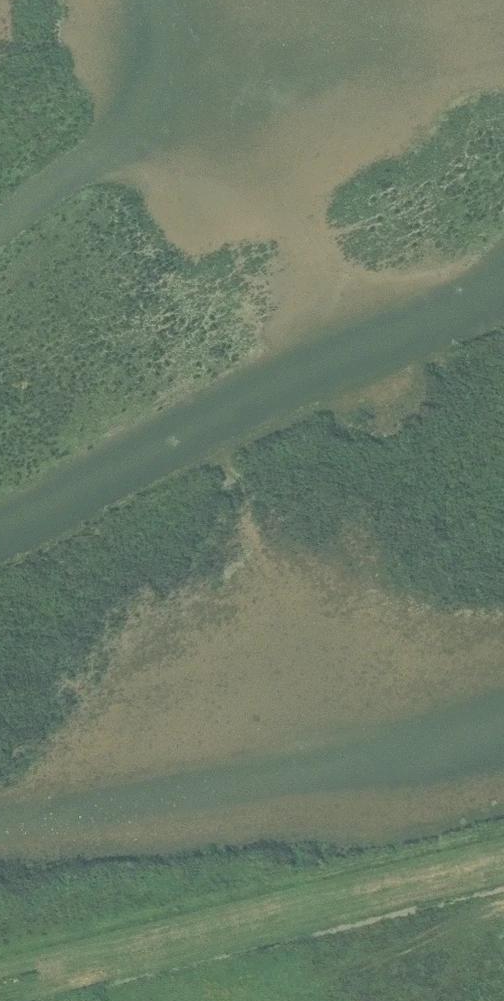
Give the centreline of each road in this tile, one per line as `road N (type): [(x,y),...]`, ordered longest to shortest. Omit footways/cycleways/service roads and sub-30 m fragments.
road 1 (track): [(0,961),(503,841)]

